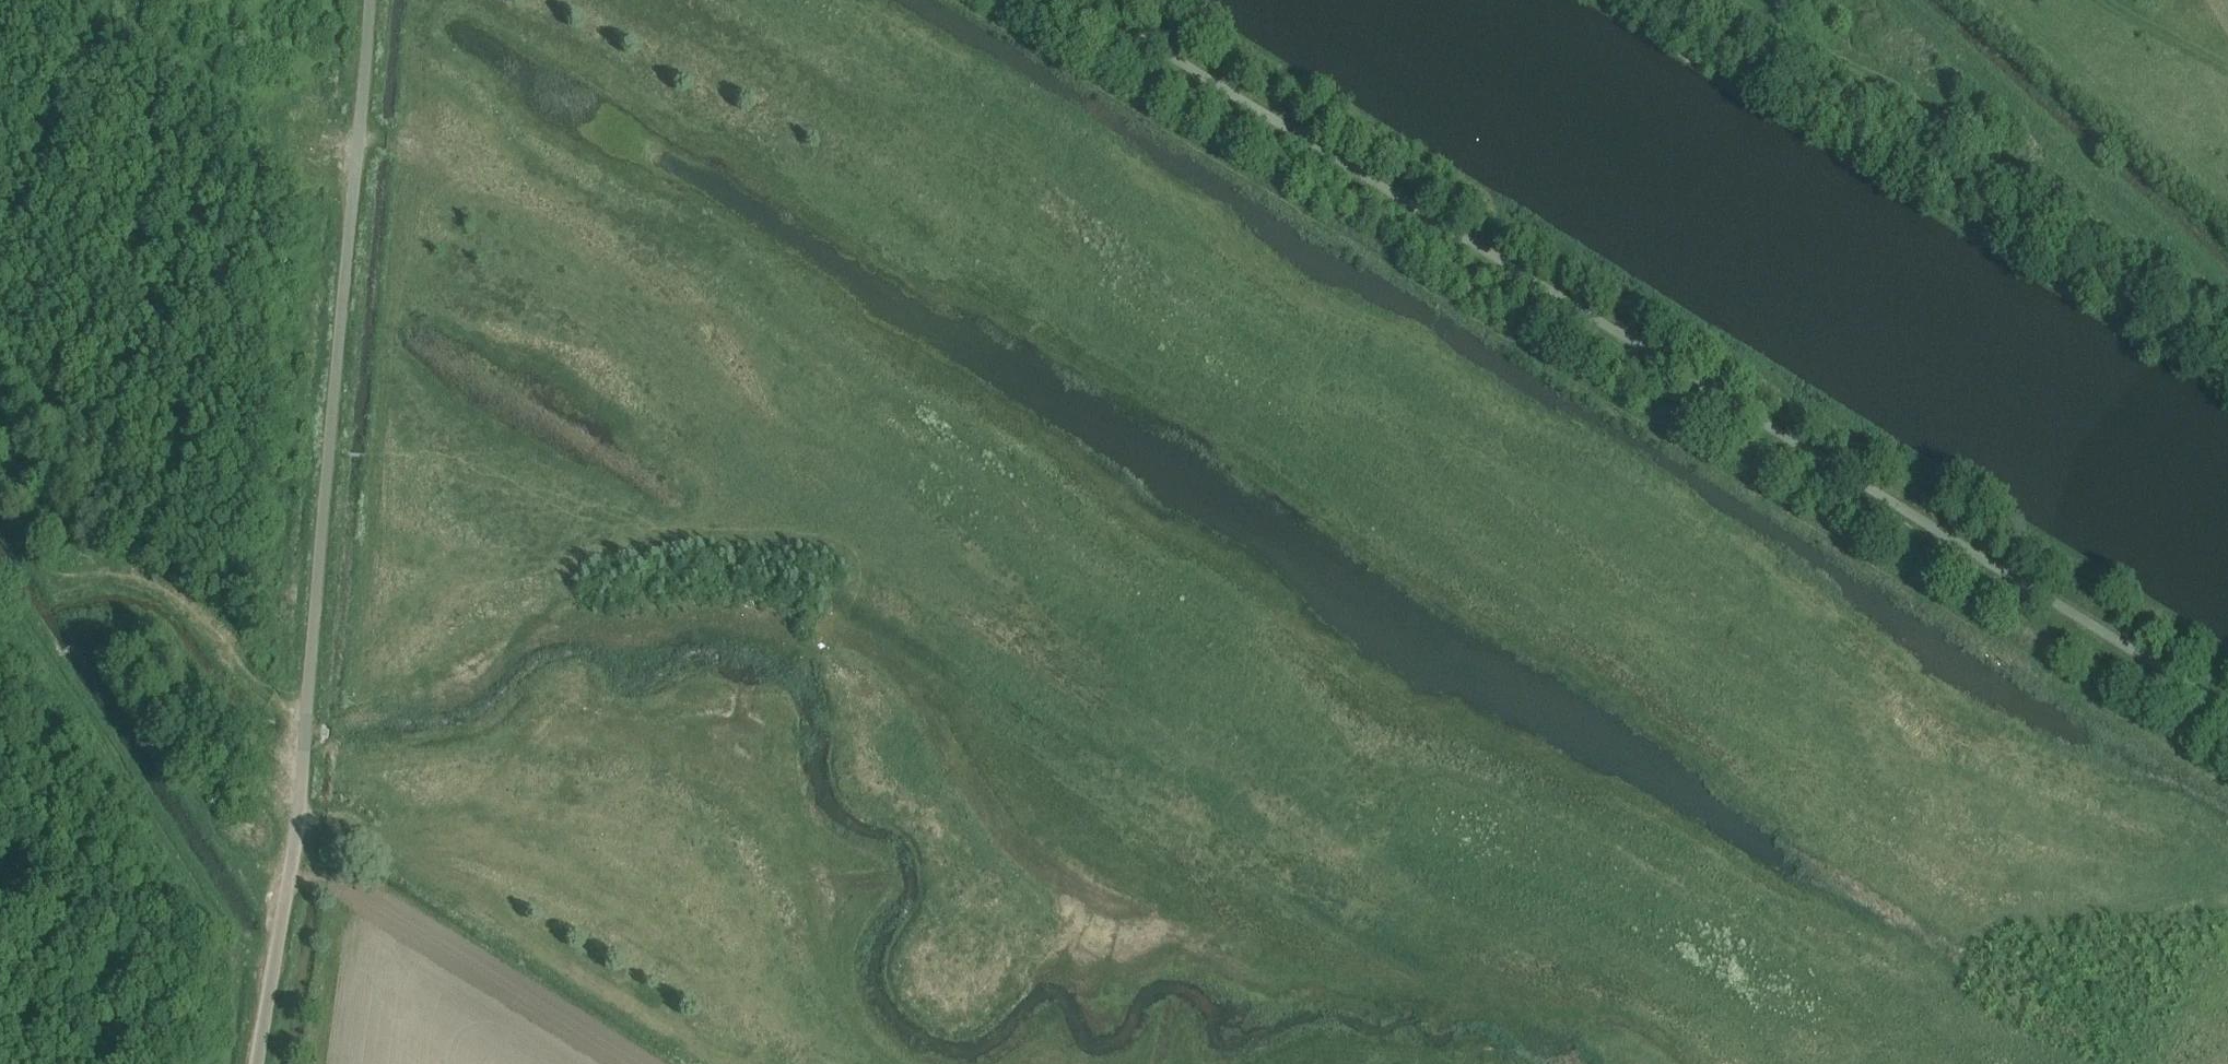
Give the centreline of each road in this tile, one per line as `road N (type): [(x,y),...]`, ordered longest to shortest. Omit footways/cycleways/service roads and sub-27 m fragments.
road 1 (unclassified): [(371,0),(308,708)]
road 2 (unclassified): [(261,1063),(308,708)]

